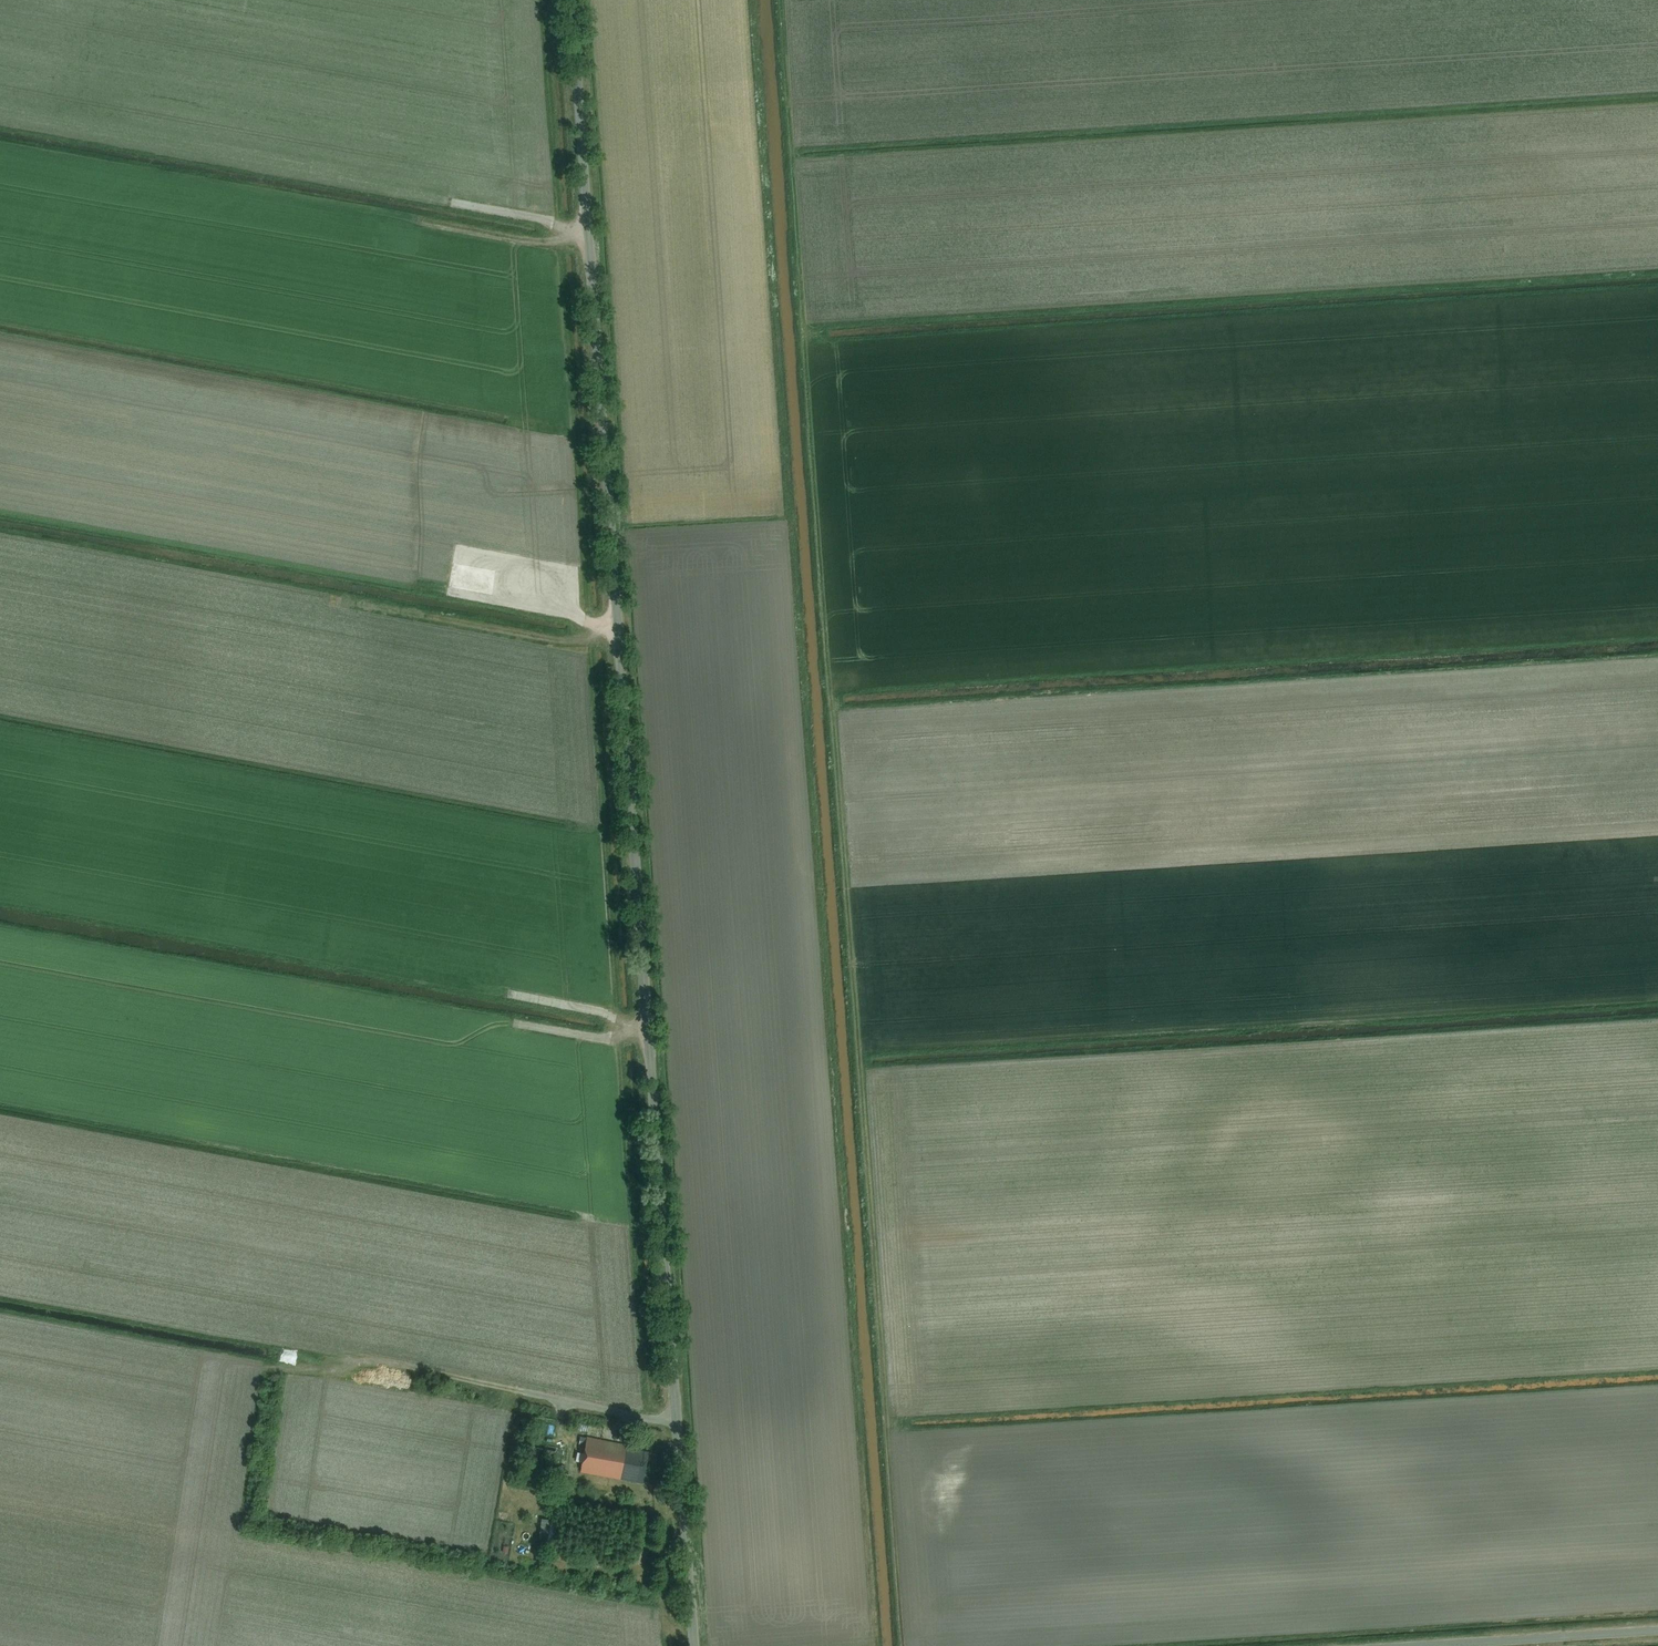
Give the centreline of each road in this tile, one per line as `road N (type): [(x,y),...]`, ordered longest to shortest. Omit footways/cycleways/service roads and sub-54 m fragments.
road 1 (unclassified): [(692,1645),(571,0)]
road 2 (unclassified): [(1423,1645),(1657,1631)]

